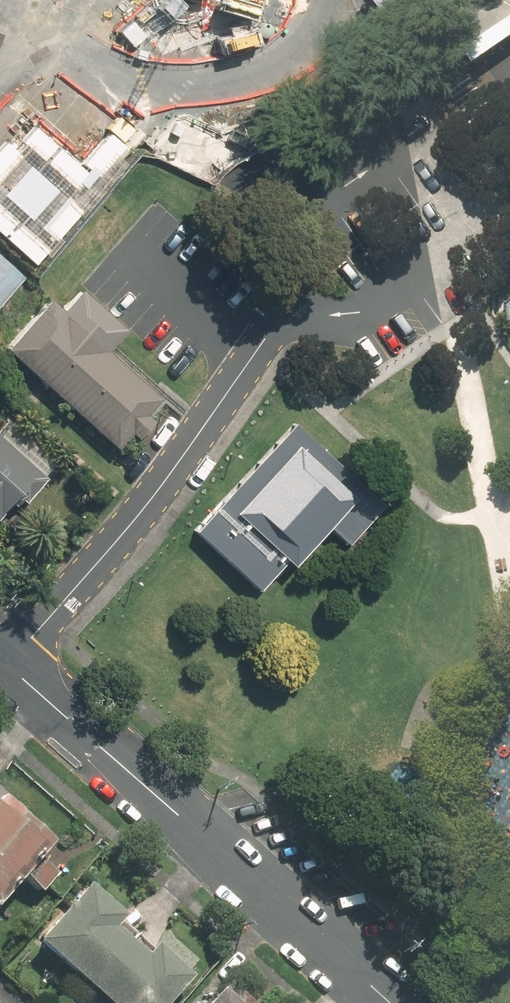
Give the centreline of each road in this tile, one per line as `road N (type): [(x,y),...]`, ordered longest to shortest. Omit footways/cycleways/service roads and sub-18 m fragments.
road 1 (residential): [(0,659),(383,1002)]

